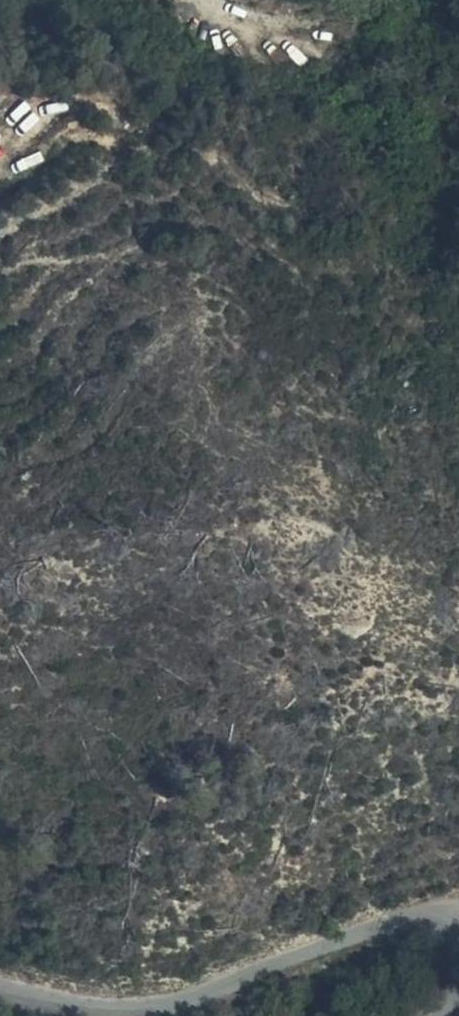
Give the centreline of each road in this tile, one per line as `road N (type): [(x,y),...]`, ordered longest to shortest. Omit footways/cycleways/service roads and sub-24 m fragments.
road 1 (unclassified): [(0,994),(132,1015),(208,1002),(316,948),(401,925),(458,929)]

